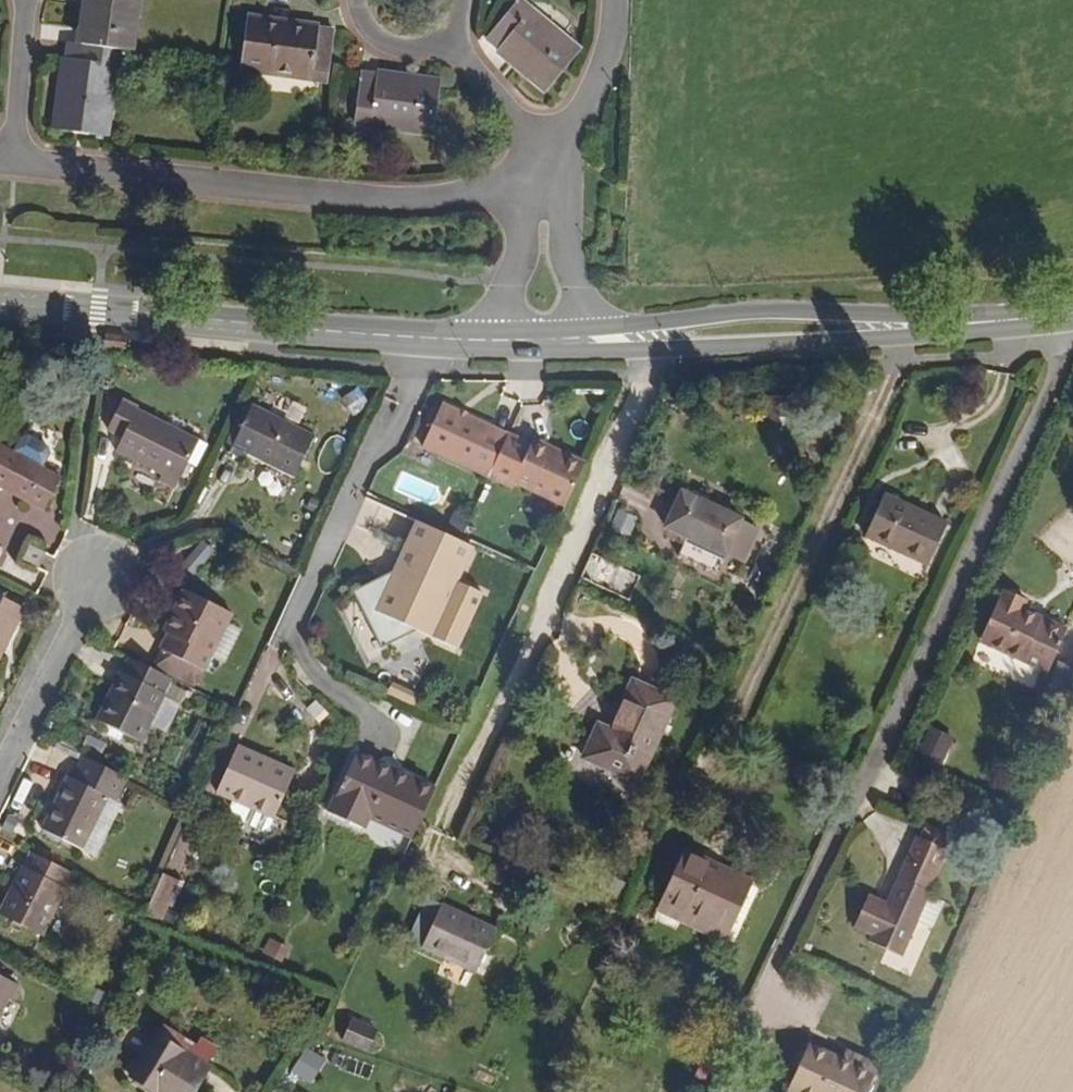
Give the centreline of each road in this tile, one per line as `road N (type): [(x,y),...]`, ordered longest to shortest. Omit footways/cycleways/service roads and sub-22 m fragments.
road 1 (residential): [(551,187),(382,198),(14,163)]
road 2 (primary): [(0,300),(491,344)]
road 3 (primary): [(599,341),(1072,312)]
road 4 (residential): [(0,771),(99,574)]
road 5 (residential): [(607,0),(606,41),(551,187)]
road 6 (residential): [(551,187),(506,102),(445,38)]
road 7 (residential): [(551,187),(491,344)]
road 8 (residential): [(14,163),(15,0)]
road 9 (residential): [(599,341),(564,263),(551,187)]

